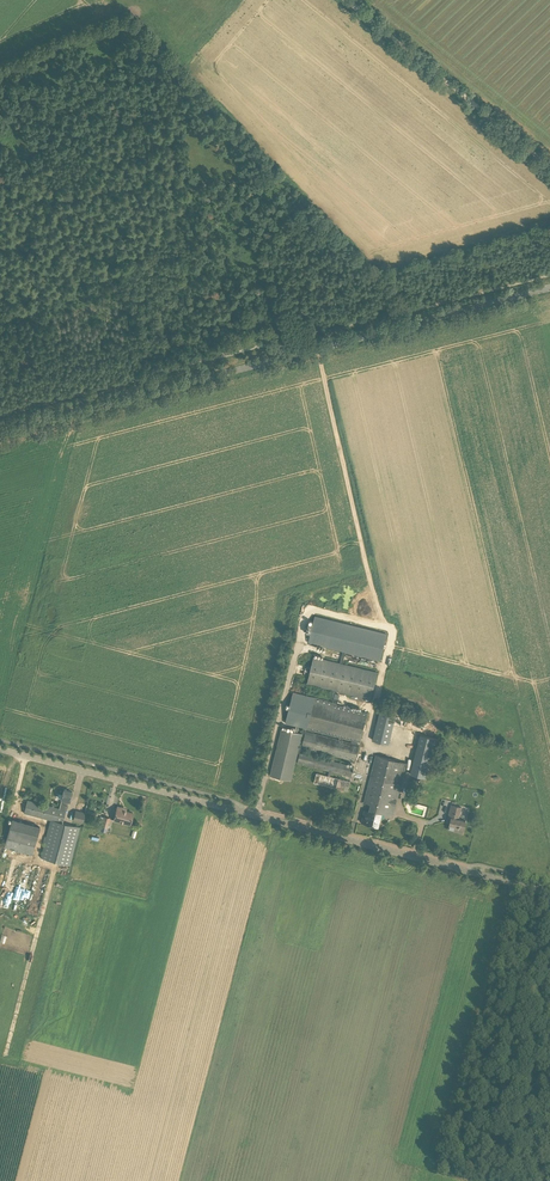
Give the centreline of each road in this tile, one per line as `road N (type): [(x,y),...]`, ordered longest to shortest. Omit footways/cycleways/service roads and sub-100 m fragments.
road 1 (tertiary): [(0,434),(549,287)]
road 2 (tertiary): [(549,893),(0,749)]
road 3 (track): [(549,167),(347,0)]

